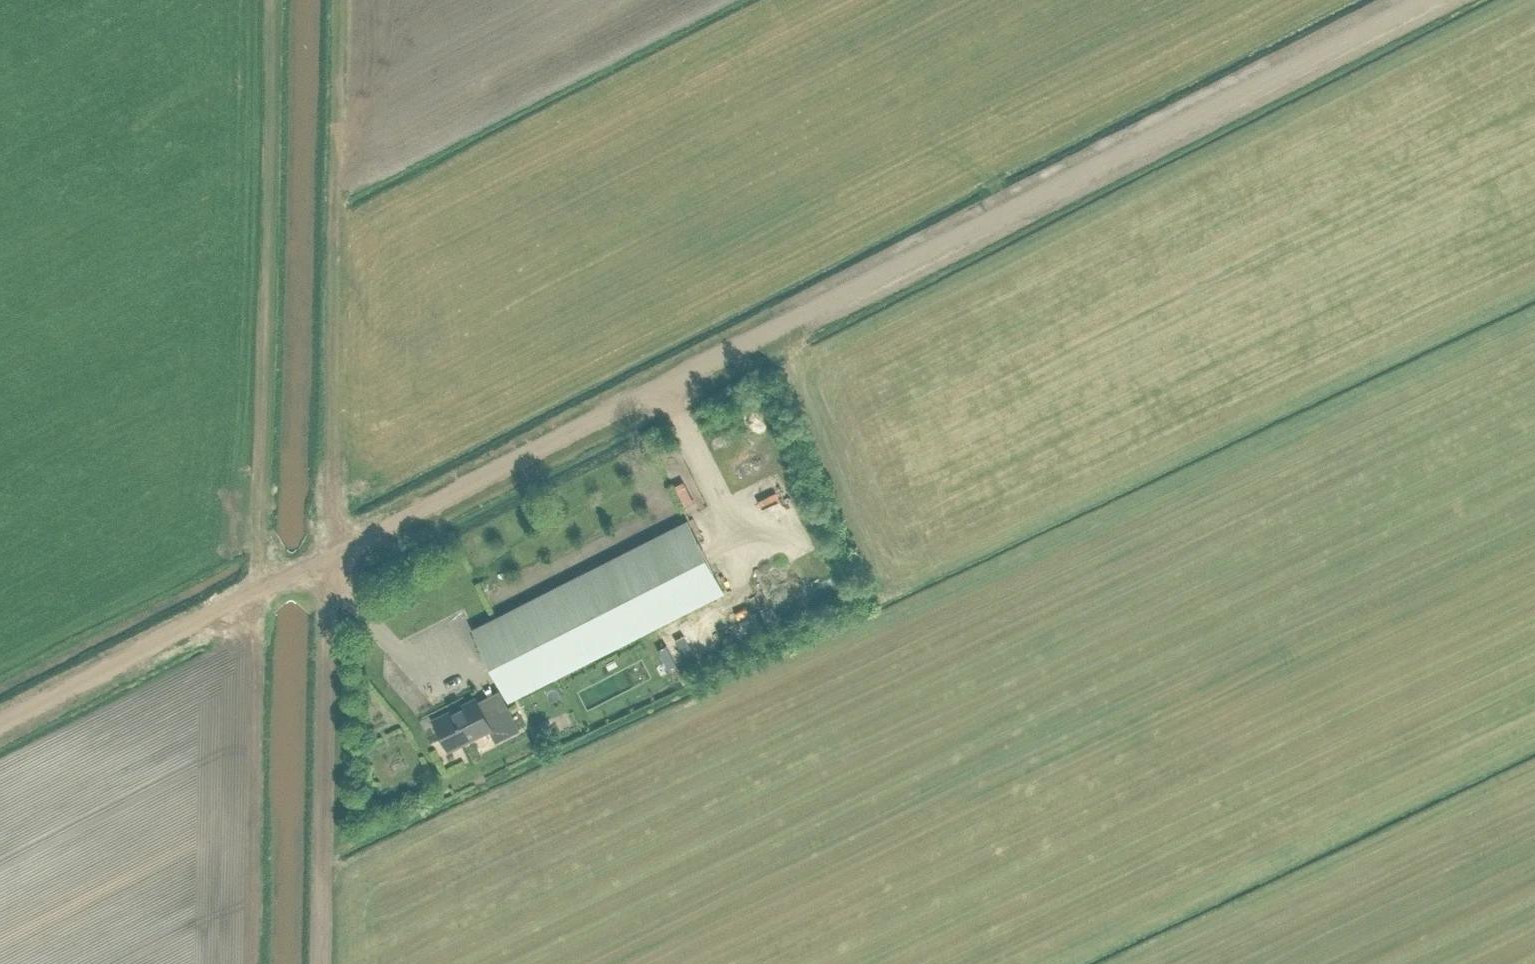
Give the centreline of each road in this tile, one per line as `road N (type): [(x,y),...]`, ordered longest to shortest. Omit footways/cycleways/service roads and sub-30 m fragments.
road 1 (track): [(251,593),(1416,0)]
road 2 (track): [(320,963),(331,558)]
road 3 (track): [(250,963),(251,593)]
road 4 (track): [(0,721),(251,593)]

